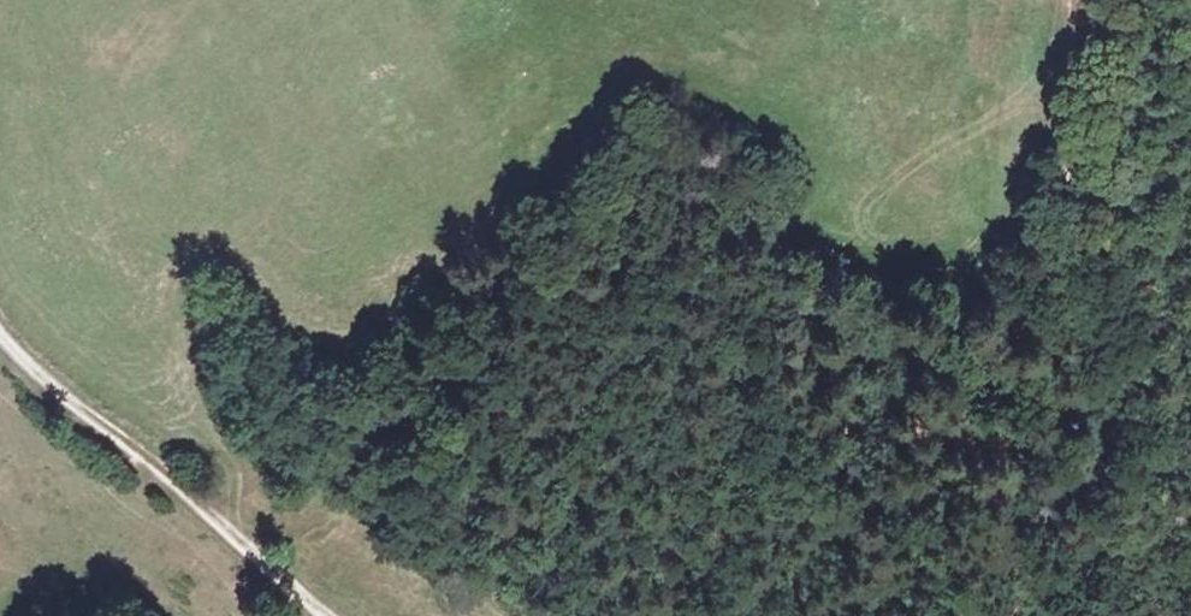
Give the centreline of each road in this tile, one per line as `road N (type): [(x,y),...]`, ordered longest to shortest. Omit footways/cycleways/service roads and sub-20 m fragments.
road 1 (track): [(0,334),(331,615)]

